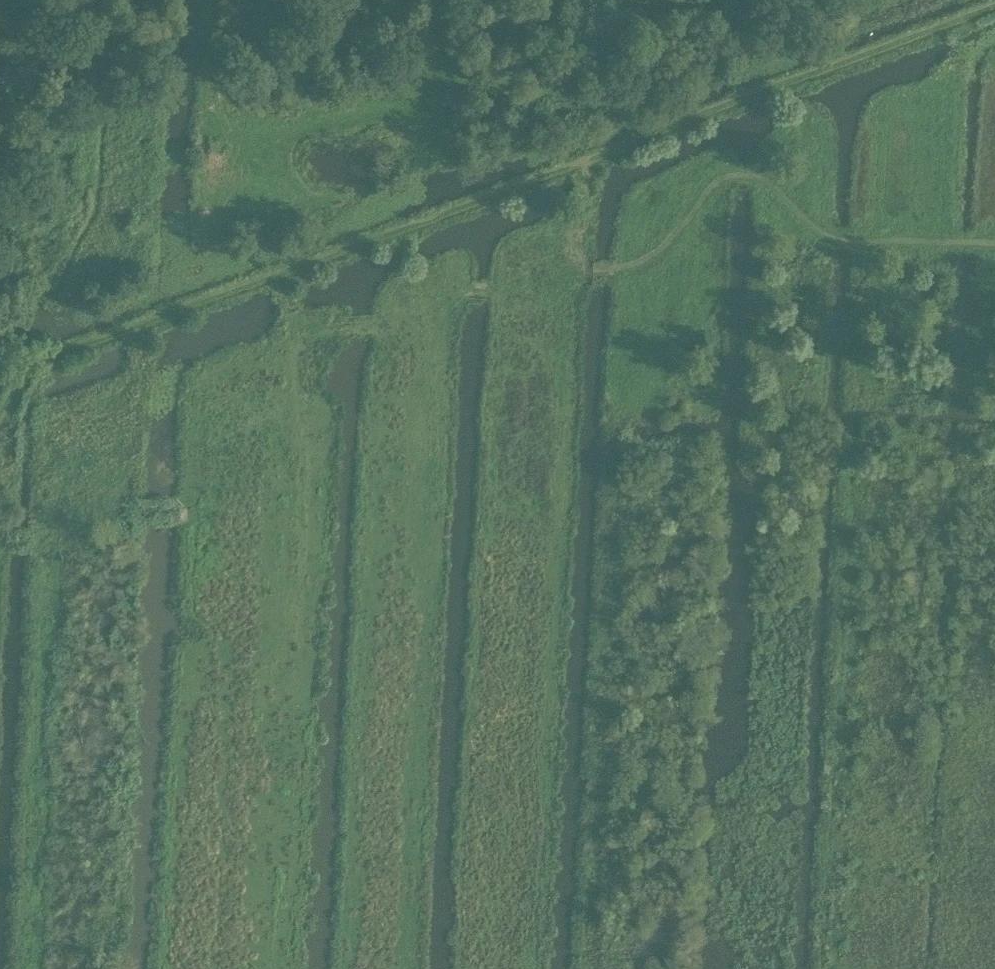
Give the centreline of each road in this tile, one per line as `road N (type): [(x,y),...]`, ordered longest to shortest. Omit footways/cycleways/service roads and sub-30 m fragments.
road 1 (track): [(994,4),(54,349),(12,394)]
road 2 (track): [(577,155),(587,183),(574,261),(584,271),(643,270),(666,251),(706,185),(758,173),(773,175),(814,235),(994,243)]

